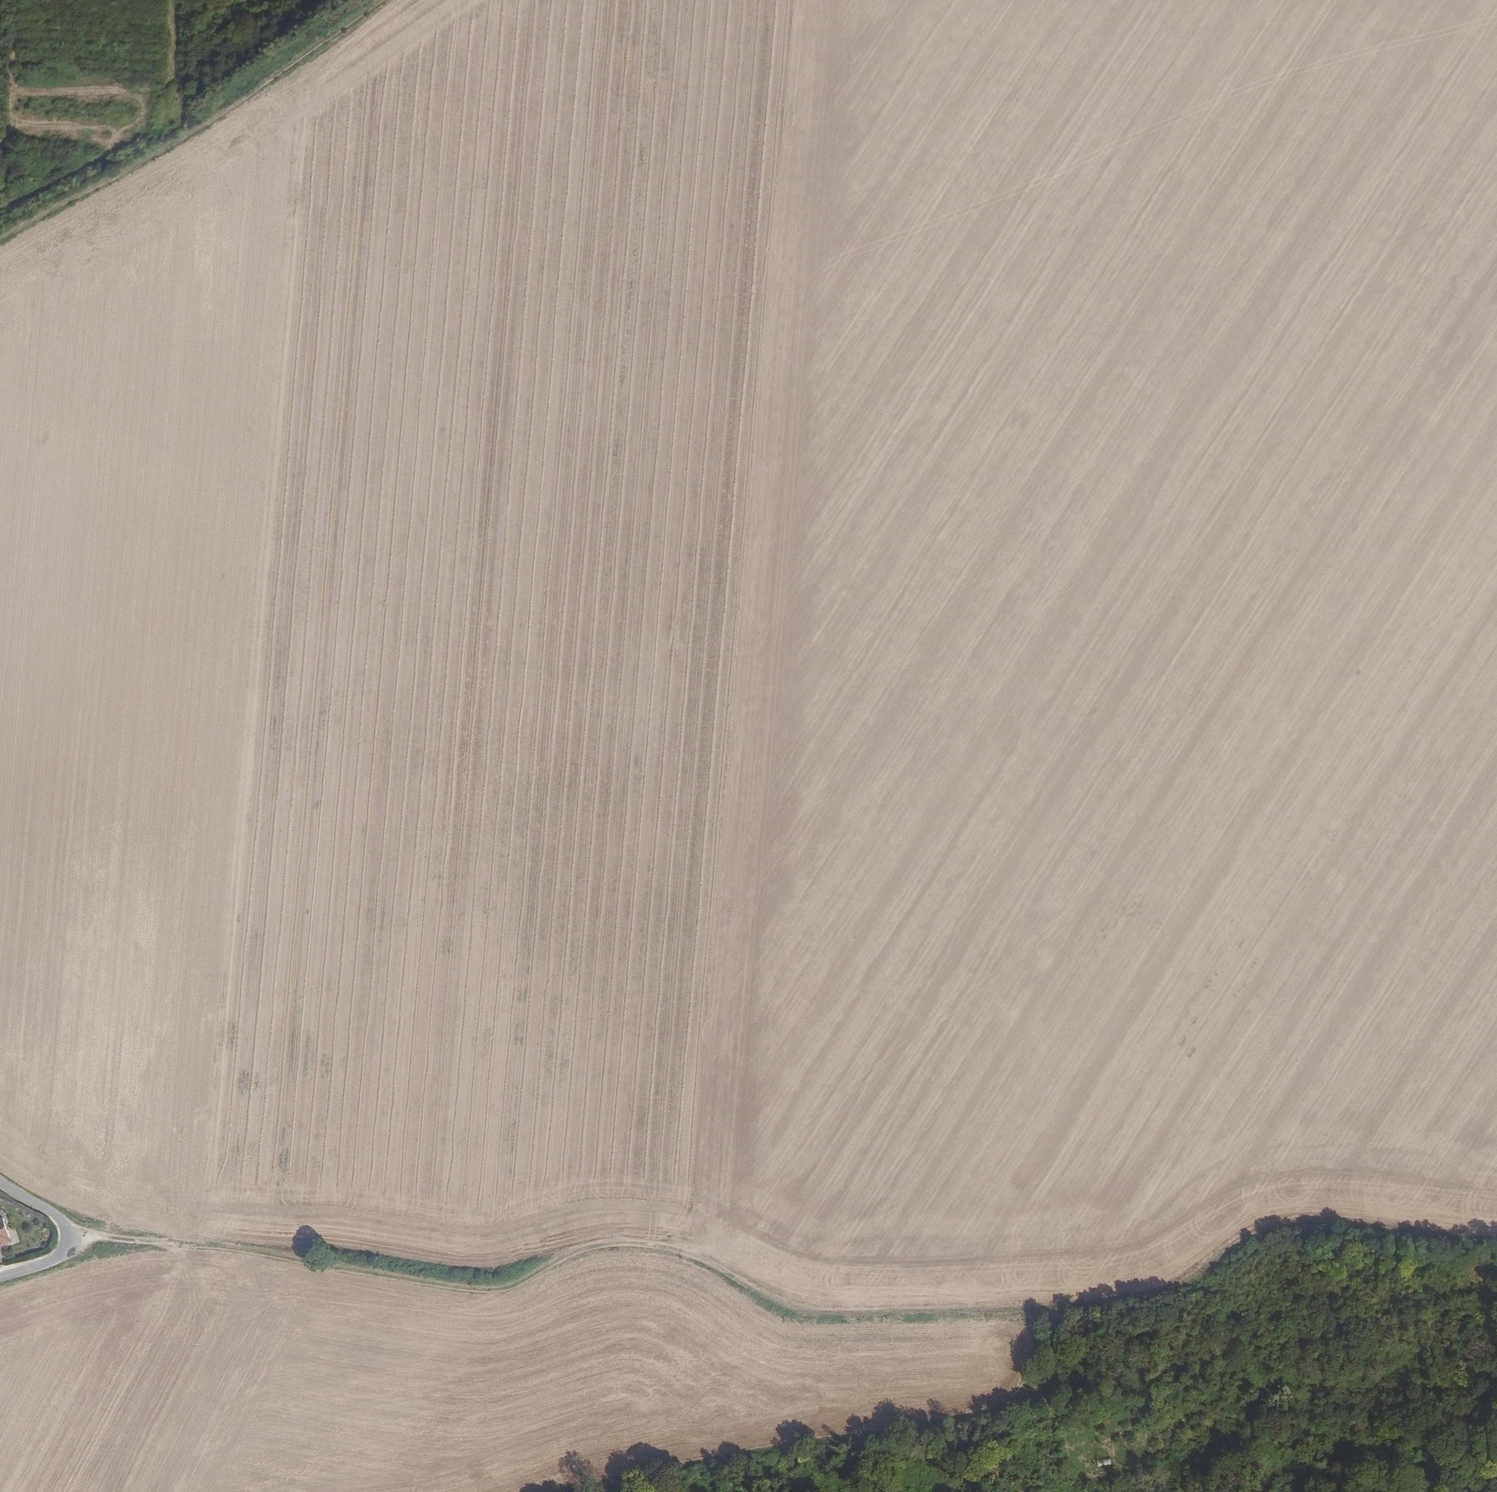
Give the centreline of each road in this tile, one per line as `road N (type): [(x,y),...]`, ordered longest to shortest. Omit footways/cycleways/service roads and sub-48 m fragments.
road 1 (track): [(69,1239),(212,1246),(500,1293),(575,1249),(647,1243),(715,1270),(789,1316),(1036,1311),(1174,1292),(1266,1225),(1397,1217),(1496,1229)]
road 2 (track): [(382,0),(169,148),(0,243)]
road 3 (residential): [(0,1278),(63,1254),(69,1239),(52,1211),(0,1180)]

